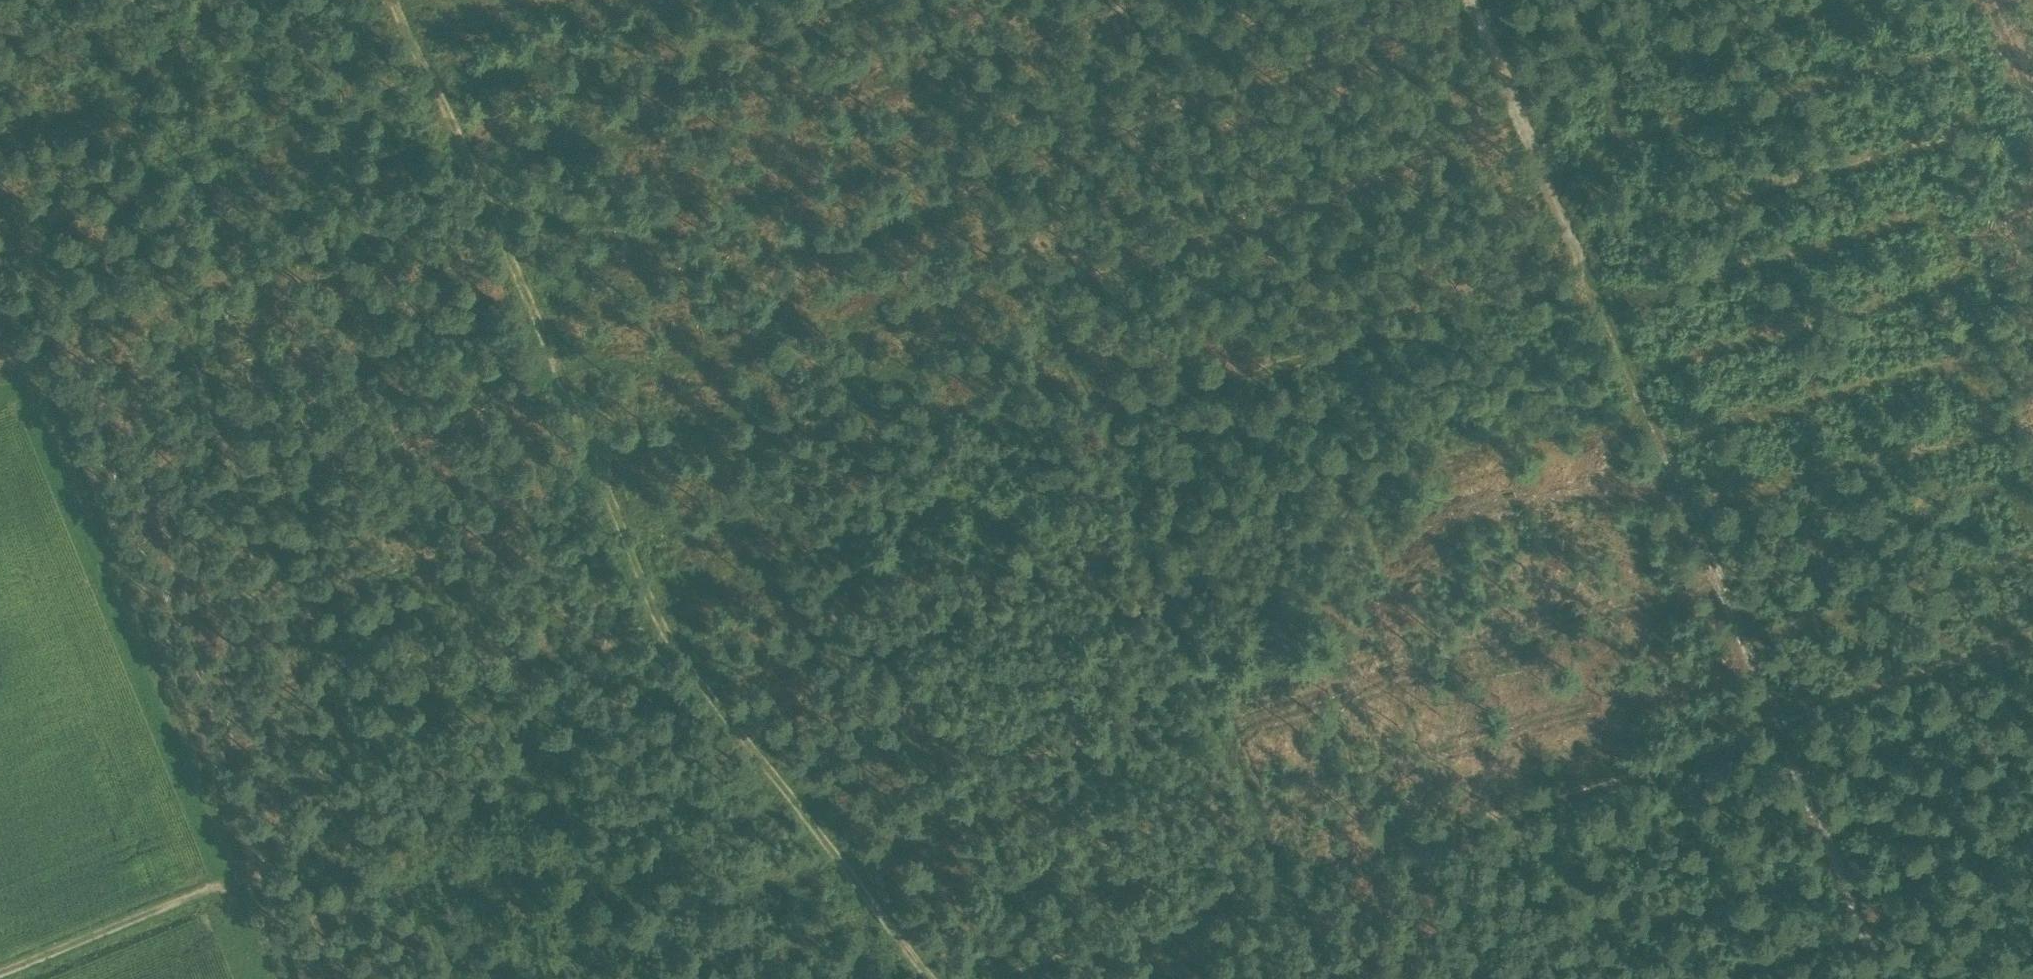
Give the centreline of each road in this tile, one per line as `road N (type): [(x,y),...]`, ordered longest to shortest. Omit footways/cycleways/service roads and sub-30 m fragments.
road 1 (track): [(933,978),(783,795),(682,646),(616,516),(402,0)]

